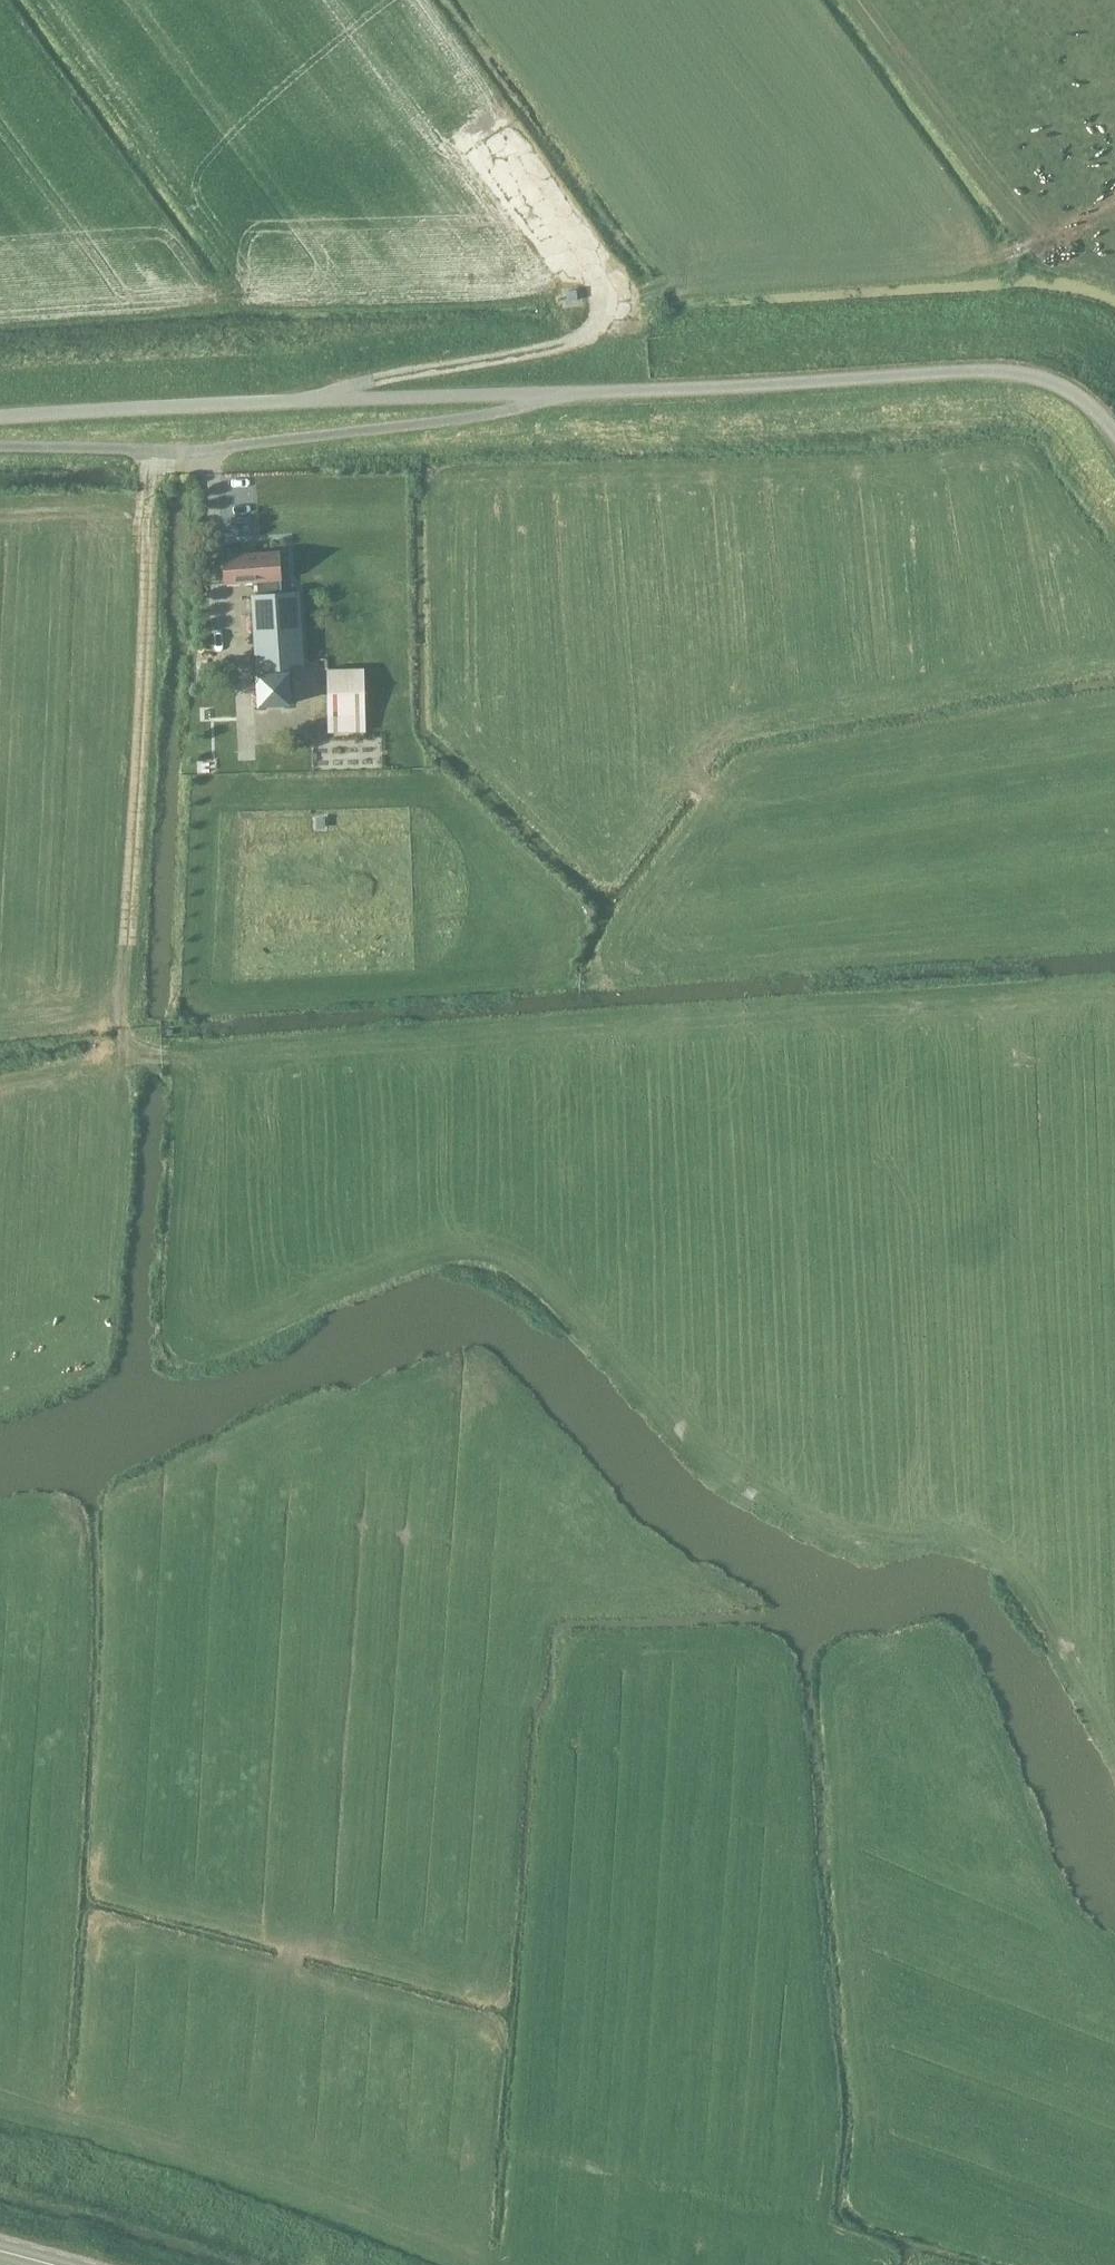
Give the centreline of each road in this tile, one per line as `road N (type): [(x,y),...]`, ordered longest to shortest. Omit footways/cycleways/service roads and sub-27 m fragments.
road 1 (unclassified): [(1114,434),(1065,385),(984,368),(0,414)]
road 2 (track): [(327,396),(361,379),(555,346),(591,327),(597,307)]

